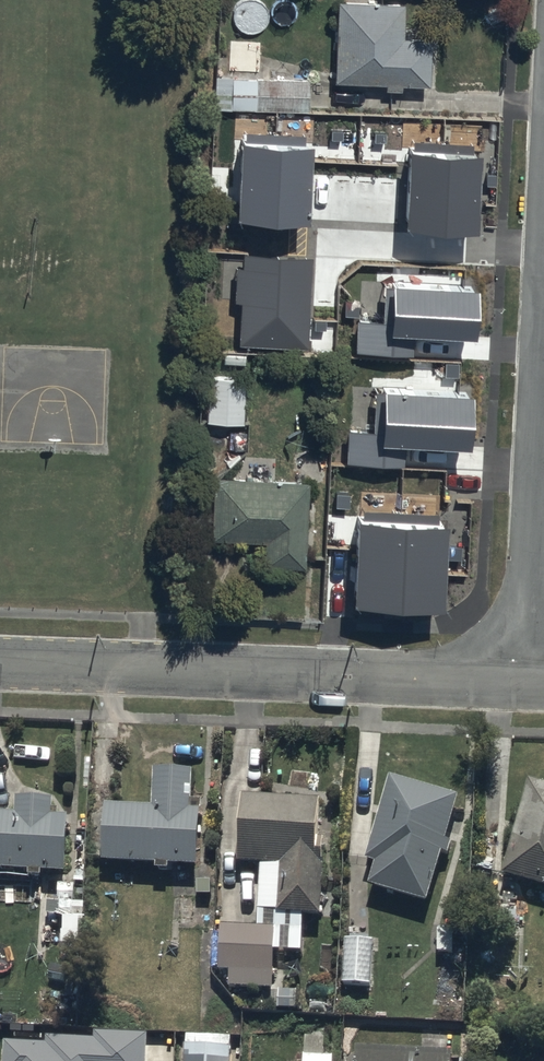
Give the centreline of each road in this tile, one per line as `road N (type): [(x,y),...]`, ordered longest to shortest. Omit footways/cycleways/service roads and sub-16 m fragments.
road 1 (residential): [(525,683),(0,670)]
road 2 (residential): [(525,683),(543,341)]

